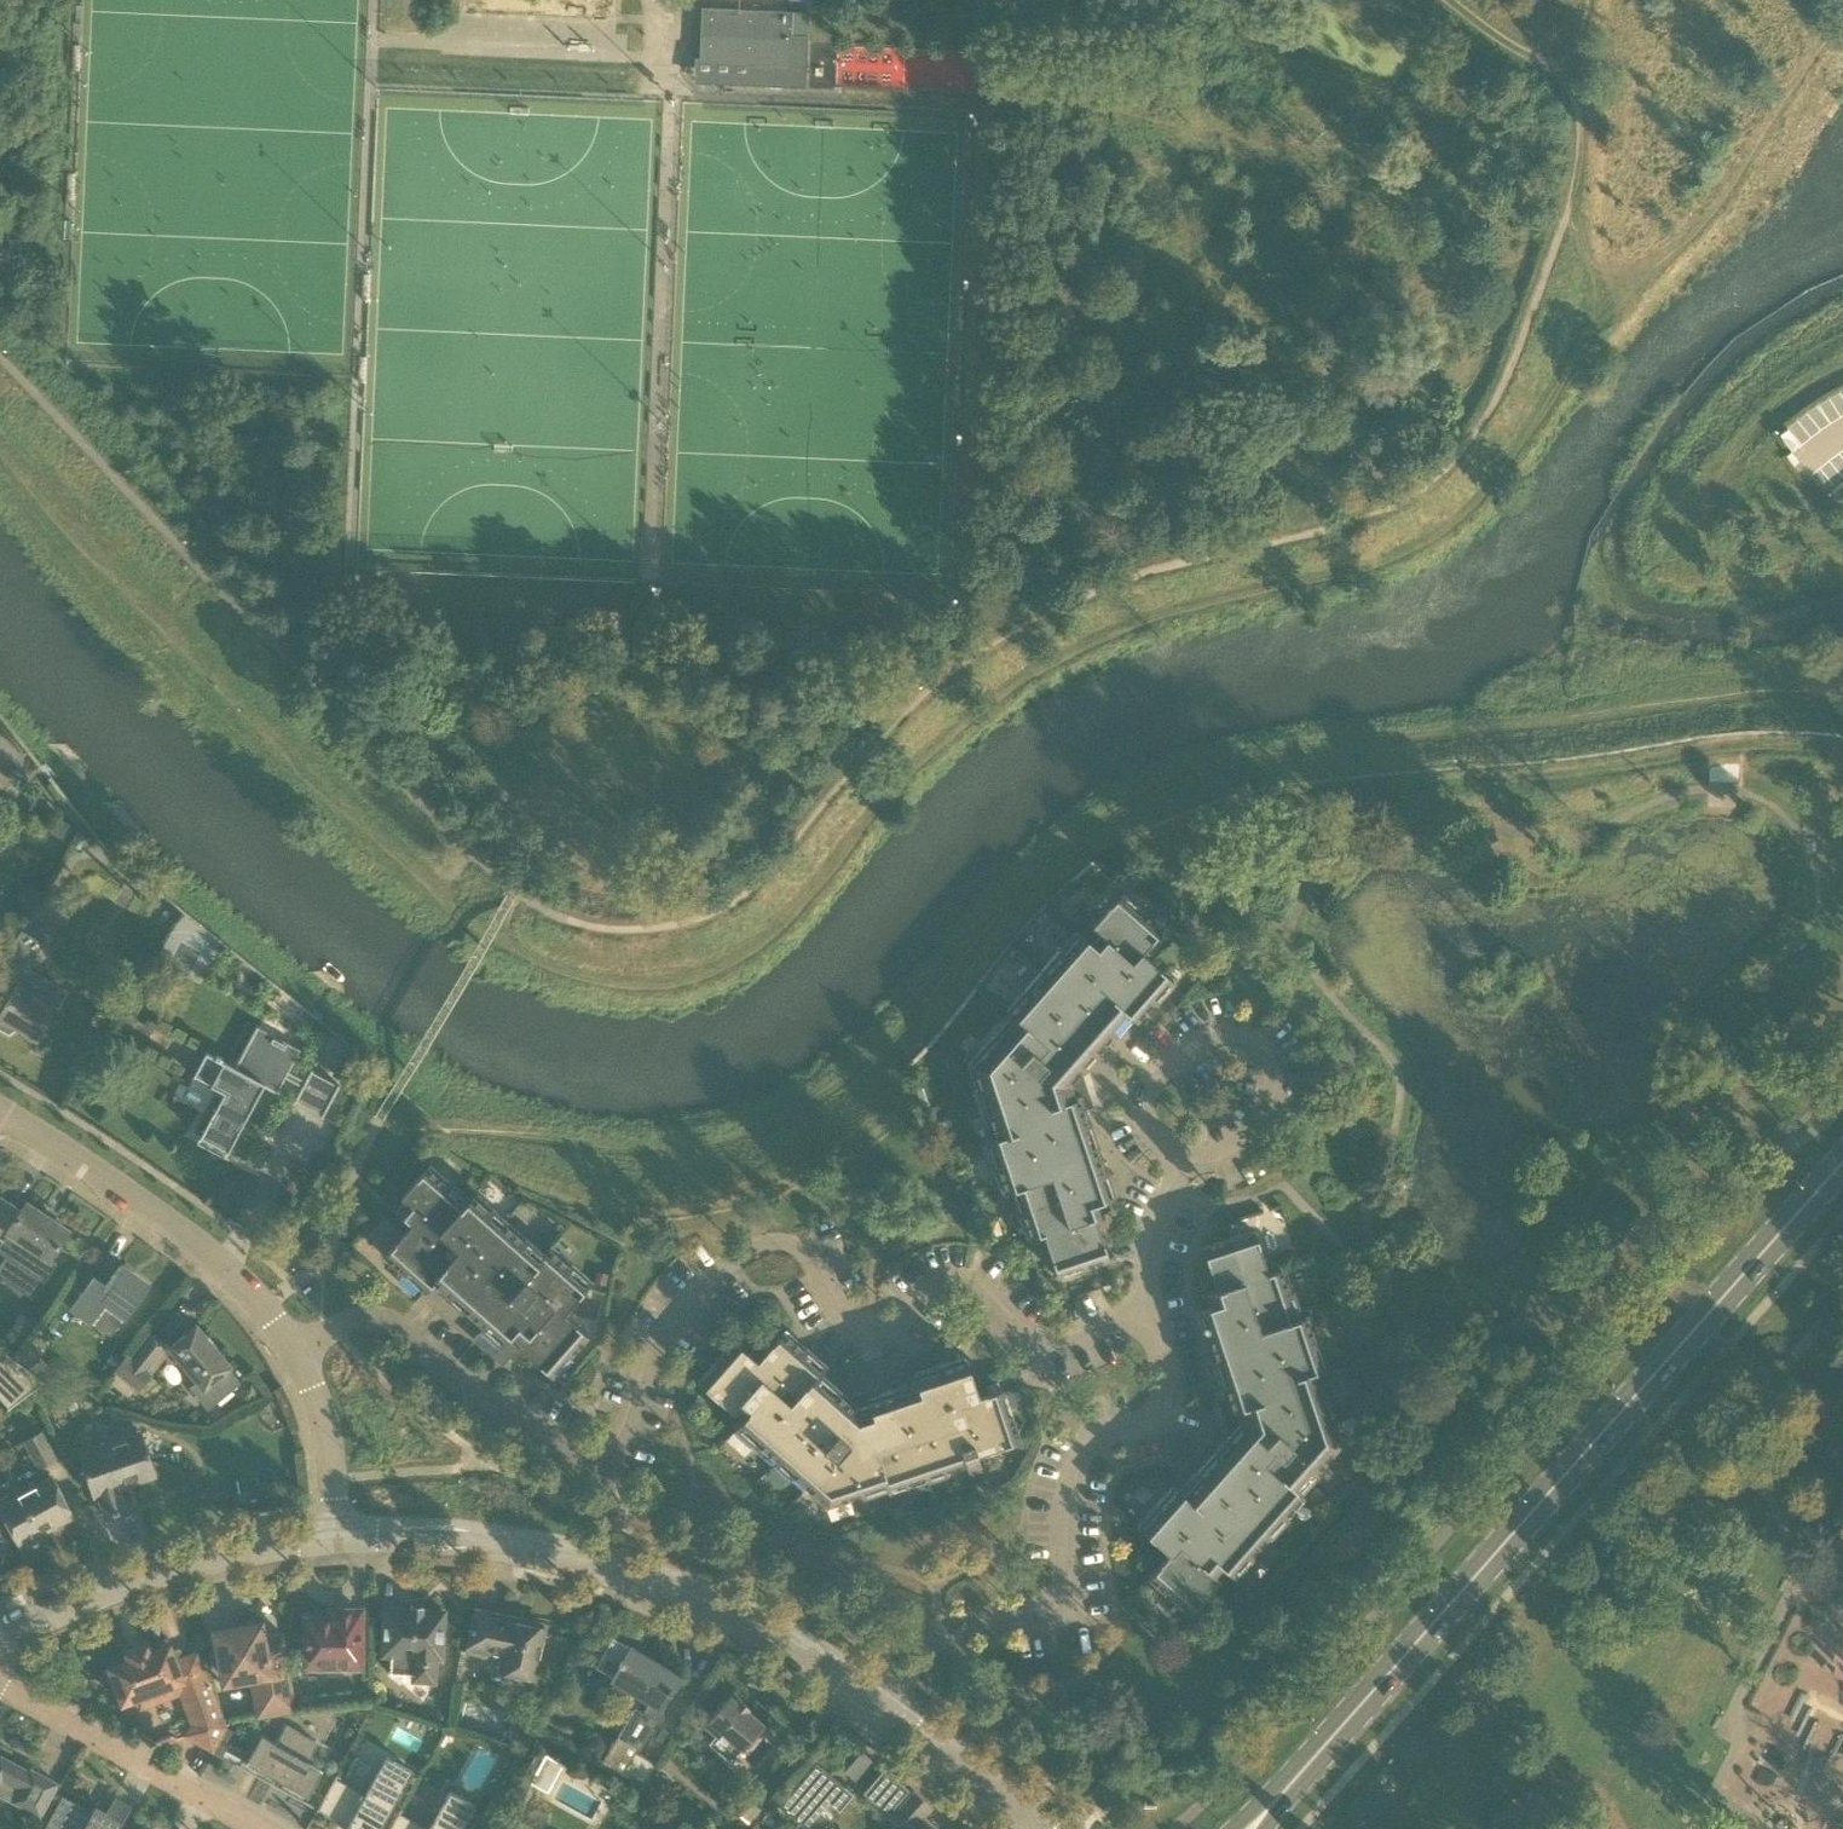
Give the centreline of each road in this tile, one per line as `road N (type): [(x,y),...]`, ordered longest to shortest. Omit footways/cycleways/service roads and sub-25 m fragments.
road 1 (track): [(372,1136),(438,1128),(620,1145),(719,1142),(801,1111),(863,1065),(1072,842),(1158,788),(1218,767),(1363,740),(1709,698),(1842,696)]
road 2 (unclassified): [(296,1352),(330,1331),(371,1322),(404,1334),(516,1423),(574,1455),(606,1457),(622,1443),(644,1371),(708,1275),(773,1242),(809,1252),(836,1305),(861,1328),(891,1327),(923,1294),(958,1281),(989,1297),(1032,1345),(1076,1345),(1152,1313)]
road 3 (secondary): [(1252,1828),(1842,1164)]
road 4 (residential): [(878,1707),(719,1605),(620,1572),(467,1537),(340,1534)]
road 5 (unclassified): [(878,1707),(951,1627),(1047,1614),(1068,1592),(1067,1512),(1077,1462),(1107,1432),(1150,1417),(1170,1398),(1168,1355),(1152,1313)]
road 6 (residential): [(0,1110),(220,1261),(296,1352)]
road 7 (residential): [(340,1534),(204,1556),(0,1642)]
road 8 (unclassified): [(1245,1030),(1216,1030),(1146,1078),(1137,1107),(1142,1122),(1174,1159)]
road 9 (unclassified): [(1174,1159),(1234,1153),(1266,1123),(1271,1067),(1245,1030)]
road 10 (residential): [(1040,1828),(878,1707)]
road 11 (residential): [(296,1352),(320,1406),(340,1534)]
road 12 (unclassified): [(1152,1313),(1147,1248),(1174,1159)]

